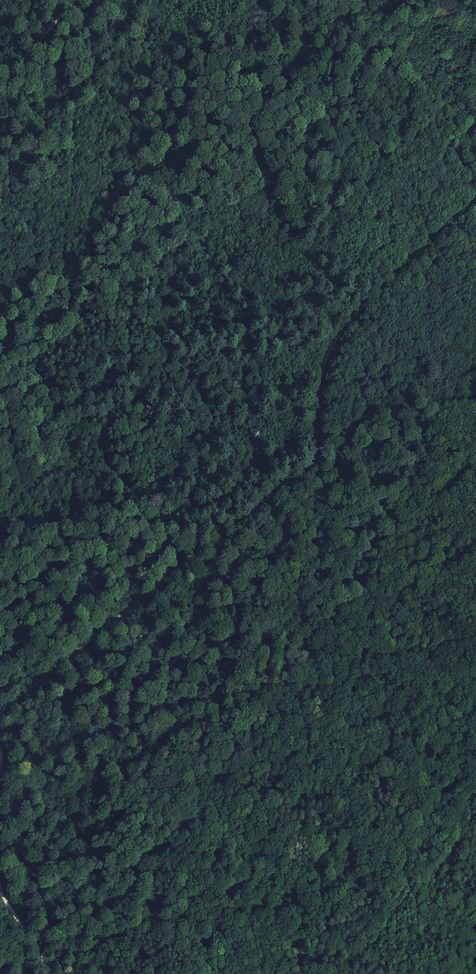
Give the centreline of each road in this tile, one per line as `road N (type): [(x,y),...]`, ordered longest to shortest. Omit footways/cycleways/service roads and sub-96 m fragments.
road 1 (track): [(196,554),(290,483),(325,422),(335,353),(394,277),(475,208)]
road 2 (track): [(0,722),(23,694),(196,554)]

